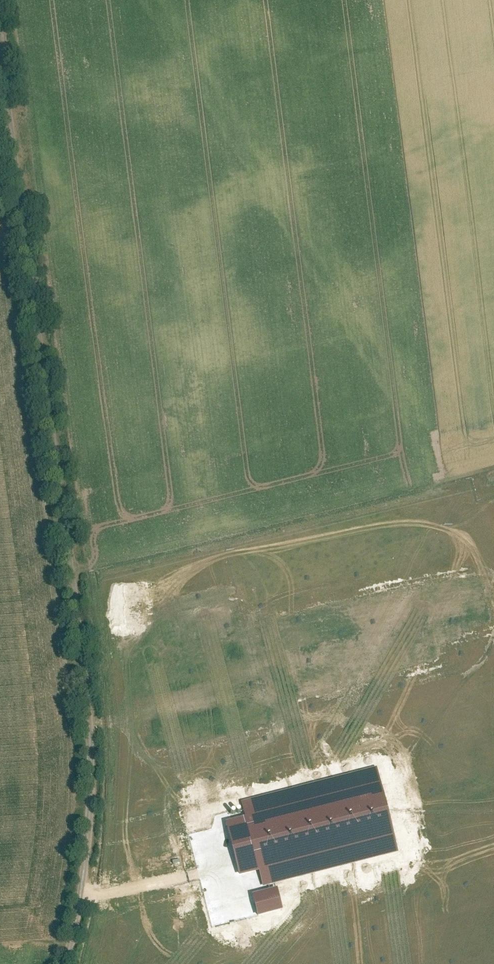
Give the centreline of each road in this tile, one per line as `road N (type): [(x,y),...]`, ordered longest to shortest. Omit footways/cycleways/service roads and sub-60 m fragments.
road 1 (unclassified): [(0,63),(88,707),(87,837),(66,963)]

